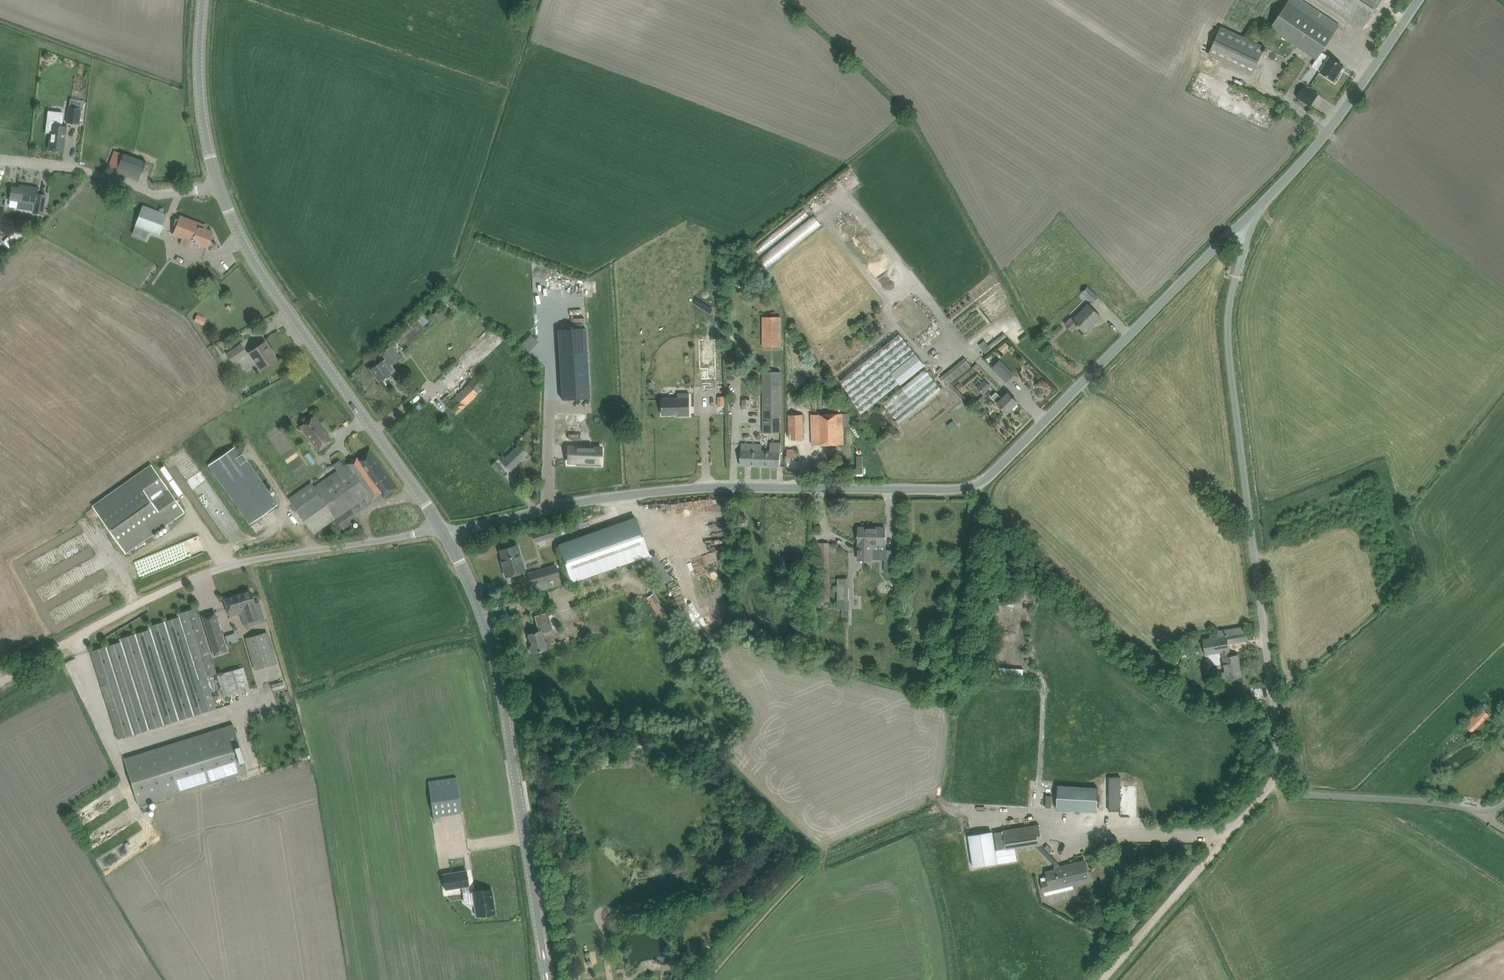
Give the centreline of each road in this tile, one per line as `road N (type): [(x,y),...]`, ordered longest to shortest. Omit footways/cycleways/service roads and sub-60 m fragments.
road 1 (unclassified): [(445,533),(682,489),(980,483),(1254,212)]
road 2 (unclassified): [(1277,770),(1229,335),(1254,212)]
road 3 (track): [(0,682),(210,571),(445,533)]
road 4 (unclassified): [(548,979),(498,667),(445,533)]
road 5 (unclassified): [(445,533),(266,280),(220,186)]
road 6 (unclassified): [(1254,212),(1318,142),(1418,0)]
road 7 (unclassified): [(1277,770),(1302,793),(1480,811),(1503,803)]
road 8 (unclassified): [(220,186),(153,194),(80,169),(0,160)]
road 9 (track): [(1102,979),(1229,835)]
road 10 (unclassified): [(220,186),(201,101),(203,0)]

